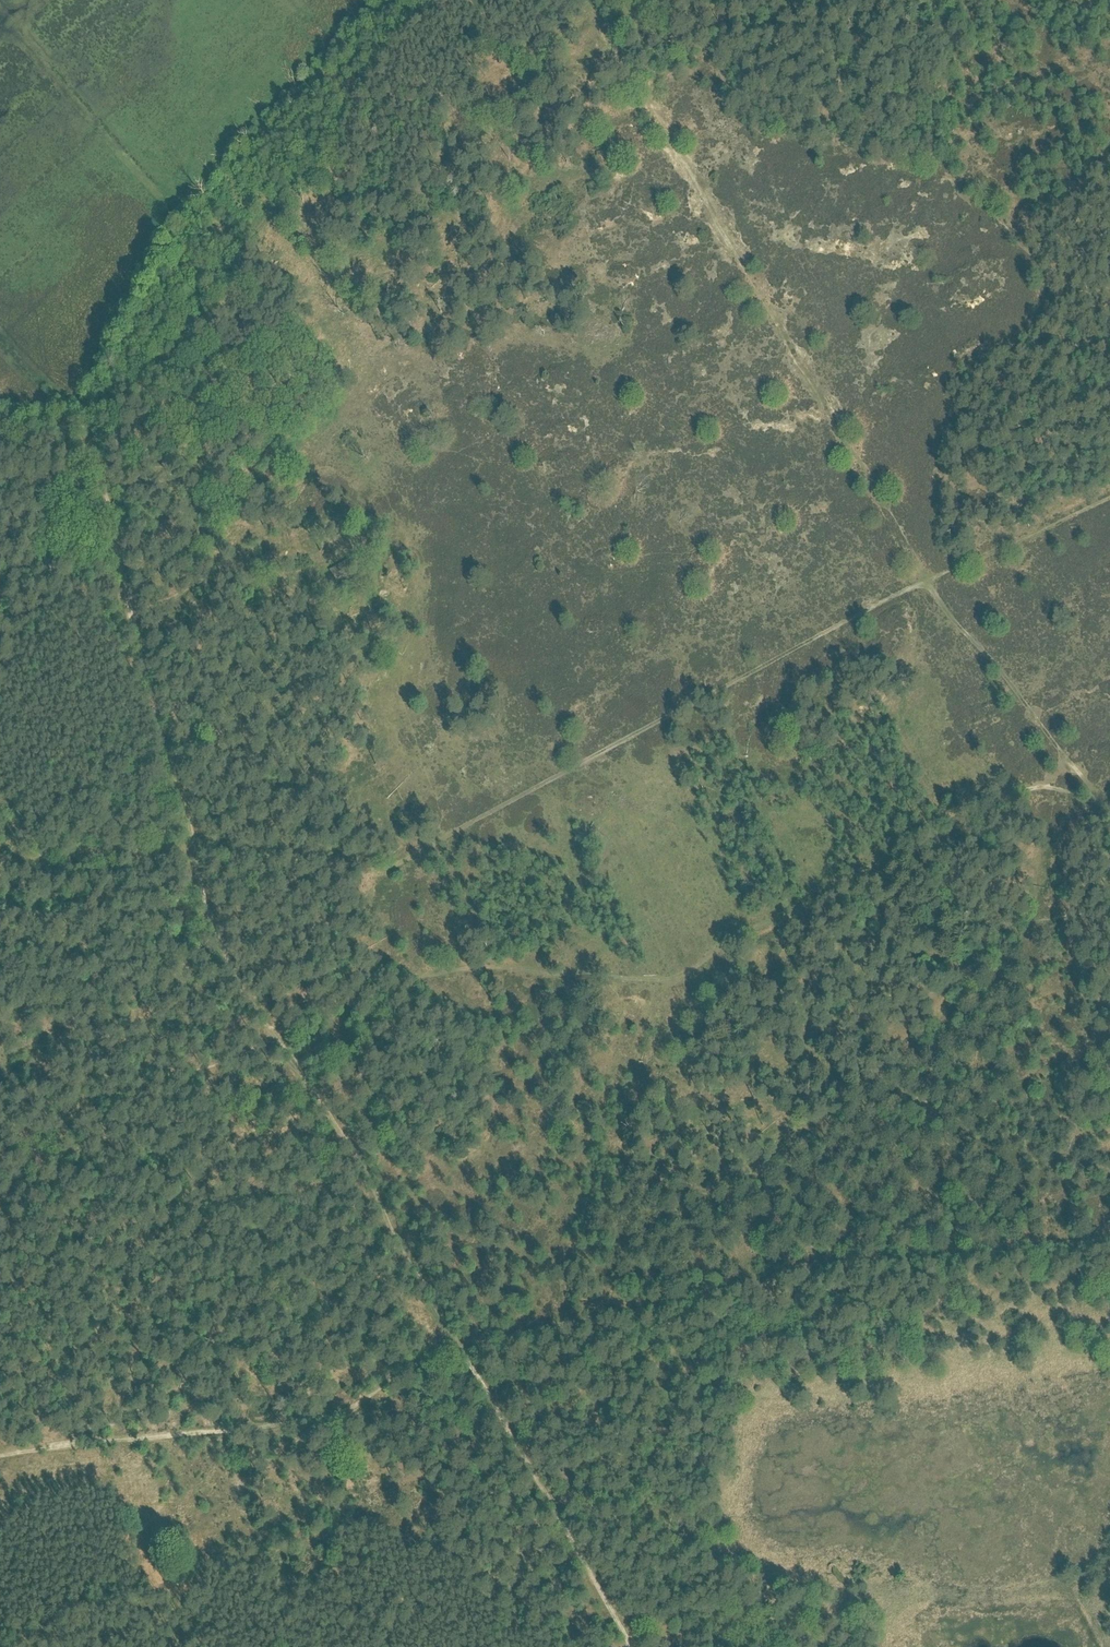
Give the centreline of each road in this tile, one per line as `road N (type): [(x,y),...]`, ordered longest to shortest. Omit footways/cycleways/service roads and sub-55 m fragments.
road 1 (track): [(195,854),(398,859),(928,581),(1100,799)]
road 2 (track): [(590,0),(928,581),(1109,499)]
road 3 (track): [(272,1033),(208,910),(91,431),(0,428)]
road 4 (track): [(1109,1237),(781,1280),(459,1340)]
road 5 (track): [(459,1340),(326,1419),(0,1454)]
road 6 (track): [(630,1644),(459,1340)]
road 7 (track): [(459,1340),(360,1163),(282,1047)]
road 8 (track): [(195,854),(0,864)]

